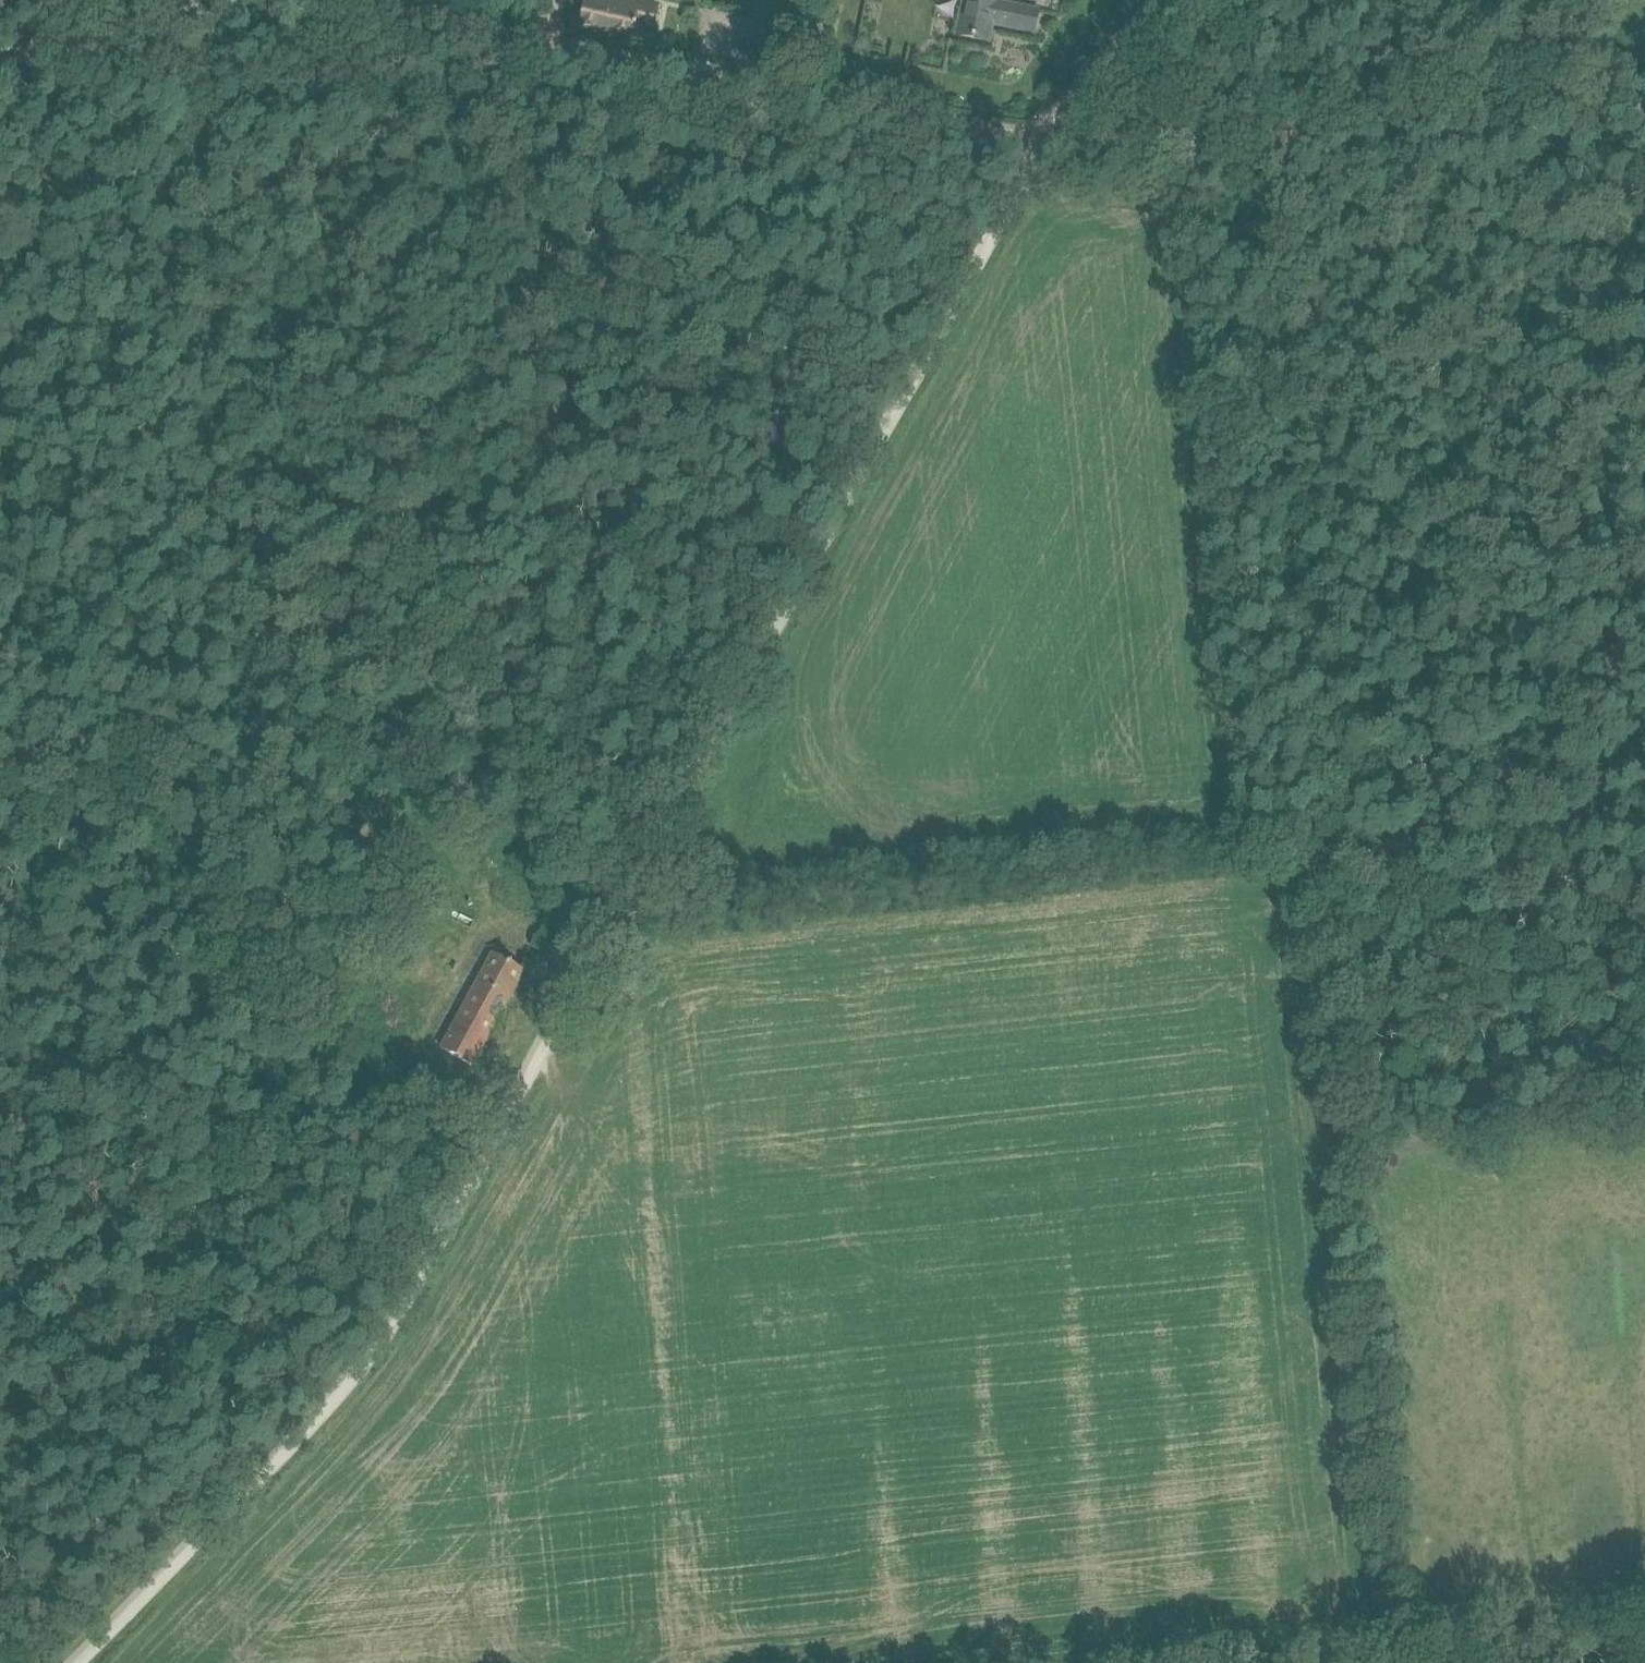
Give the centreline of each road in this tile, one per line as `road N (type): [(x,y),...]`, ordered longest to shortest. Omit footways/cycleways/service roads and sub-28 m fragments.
road 1 (unclassified): [(89,1662),(361,1393),(619,910),(1051,148)]
road 2 (unclassified): [(1051,148),(1258,123),(1644,105)]
road 3 (unclassified): [(0,71),(143,30),(287,5),(442,23),(552,50)]
road 4 (unclassified): [(552,50),(1051,148)]
road 5 (track): [(1051,148),(1193,0)]

